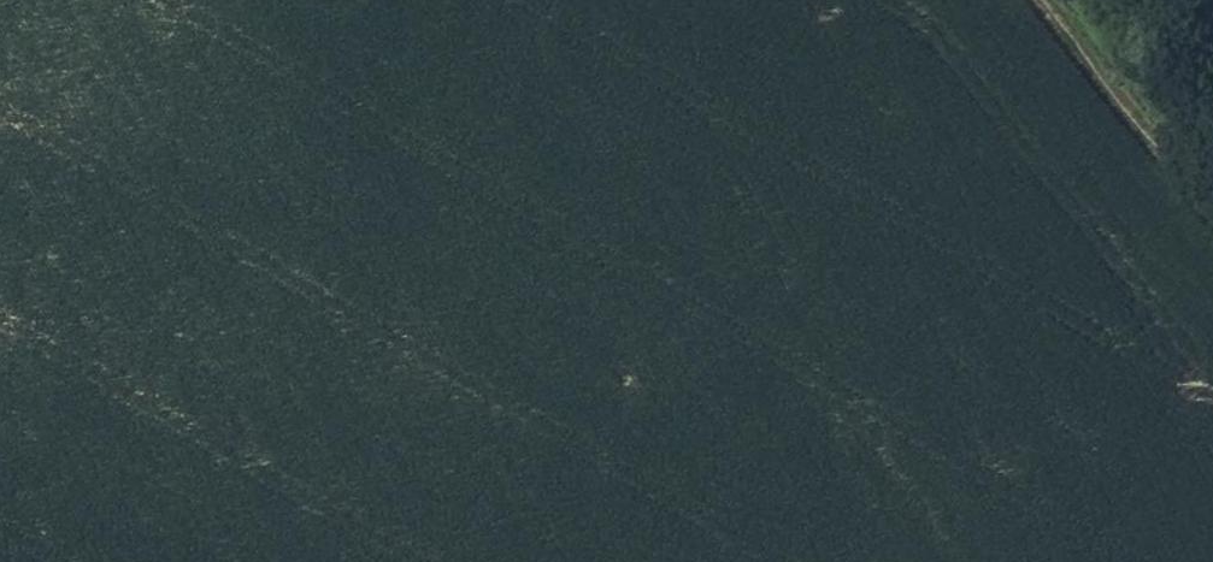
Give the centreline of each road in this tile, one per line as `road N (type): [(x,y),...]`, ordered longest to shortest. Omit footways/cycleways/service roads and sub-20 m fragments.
road 1 (track): [(1087,0),(1124,40),(1212,201)]

